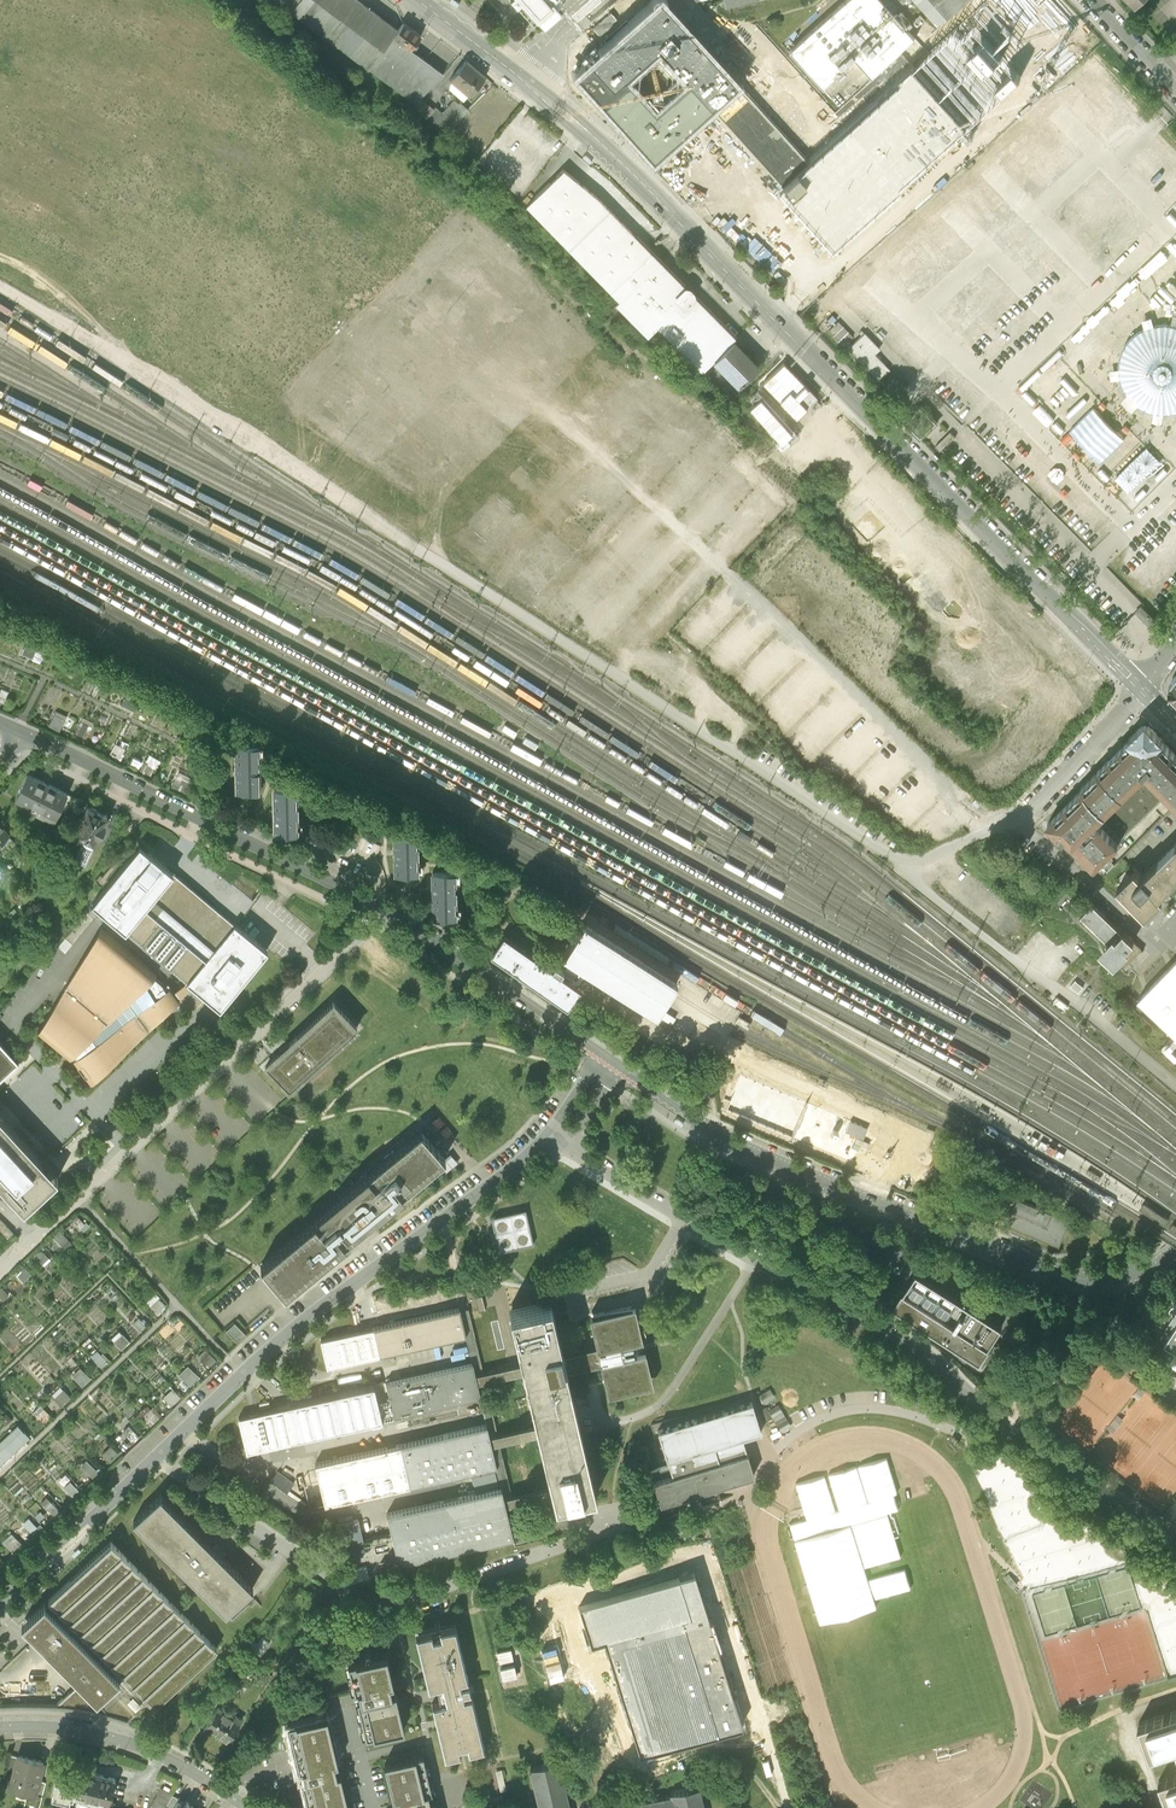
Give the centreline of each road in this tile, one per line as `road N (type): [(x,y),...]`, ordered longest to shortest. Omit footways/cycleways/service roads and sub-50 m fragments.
road 1 (tertiary): [(414,0),(624,167),(1142,688)]
road 2 (unclassified): [(1175,1540),(1014,1434),(920,1352),(552,1144)]
road 3 (tertiary): [(552,1144),(297,1328),(0,1602)]
road 4 (tertiary): [(621,1070),(732,1145),(1058,1285),(1124,1287),(1175,1257)]
road 5 (unclassified): [(387,911),(0,1272)]
road 6 (tertiary): [(19,733),(387,911)]
road 7 (residential): [(248,1807),(141,1748),(78,1732),(0,1730)]
road 8 (tertiary): [(387,911),(601,1056)]
road 9 (track): [(726,570),(538,406)]
road 10 (track): [(567,610),(723,444)]
road 11 (track): [(595,629),(746,470)]
road 12 (unclassified): [(1142,688),(1017,823)]
road 13 (track): [(769,496),(651,625)]
road 14 (residential): [(1175,89),(1090,0)]

